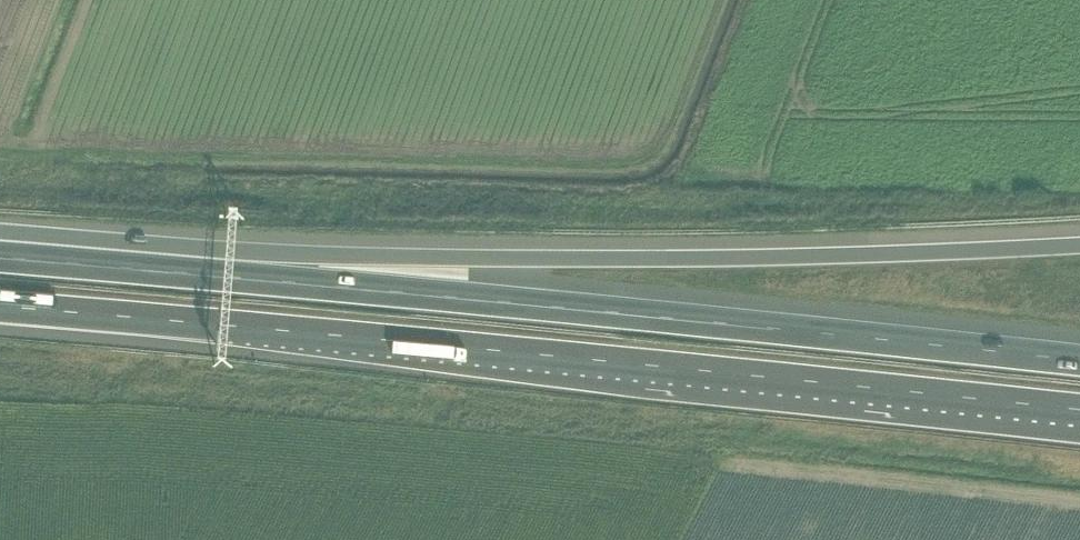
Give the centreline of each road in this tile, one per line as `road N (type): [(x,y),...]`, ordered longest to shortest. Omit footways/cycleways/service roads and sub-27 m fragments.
road 1 (motorway): [(0,307),(1079,411)]
road 2 (motorway): [(1079,362),(0,259)]
road 3 (motorway): [(1079,247),(679,259),(353,257),(0,233)]

